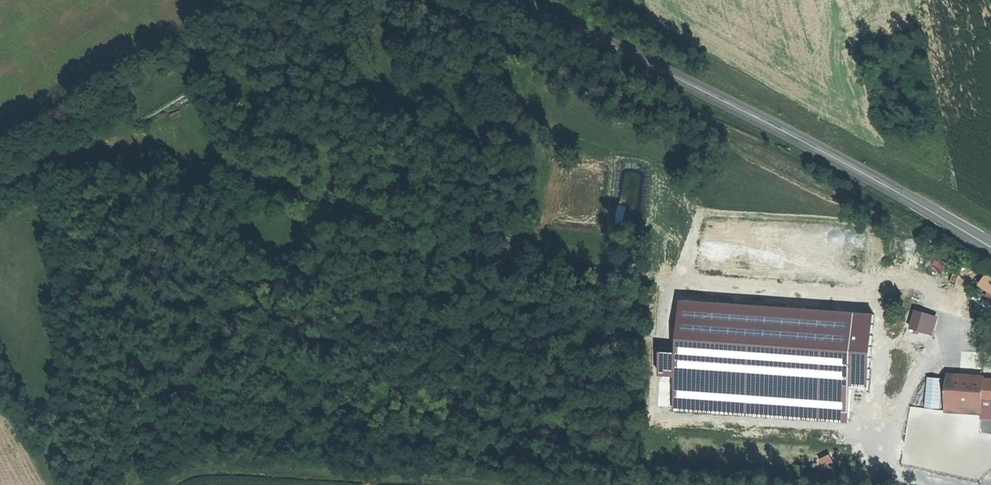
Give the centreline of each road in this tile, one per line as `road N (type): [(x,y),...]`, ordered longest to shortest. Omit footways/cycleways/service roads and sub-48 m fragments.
road 1 (secondary): [(990,246),(520,0)]
road 2 (track): [(566,484),(201,457),(144,484)]
road 3 (track): [(599,0),(756,82),(770,124)]
road 4 (track): [(54,484),(0,367)]

